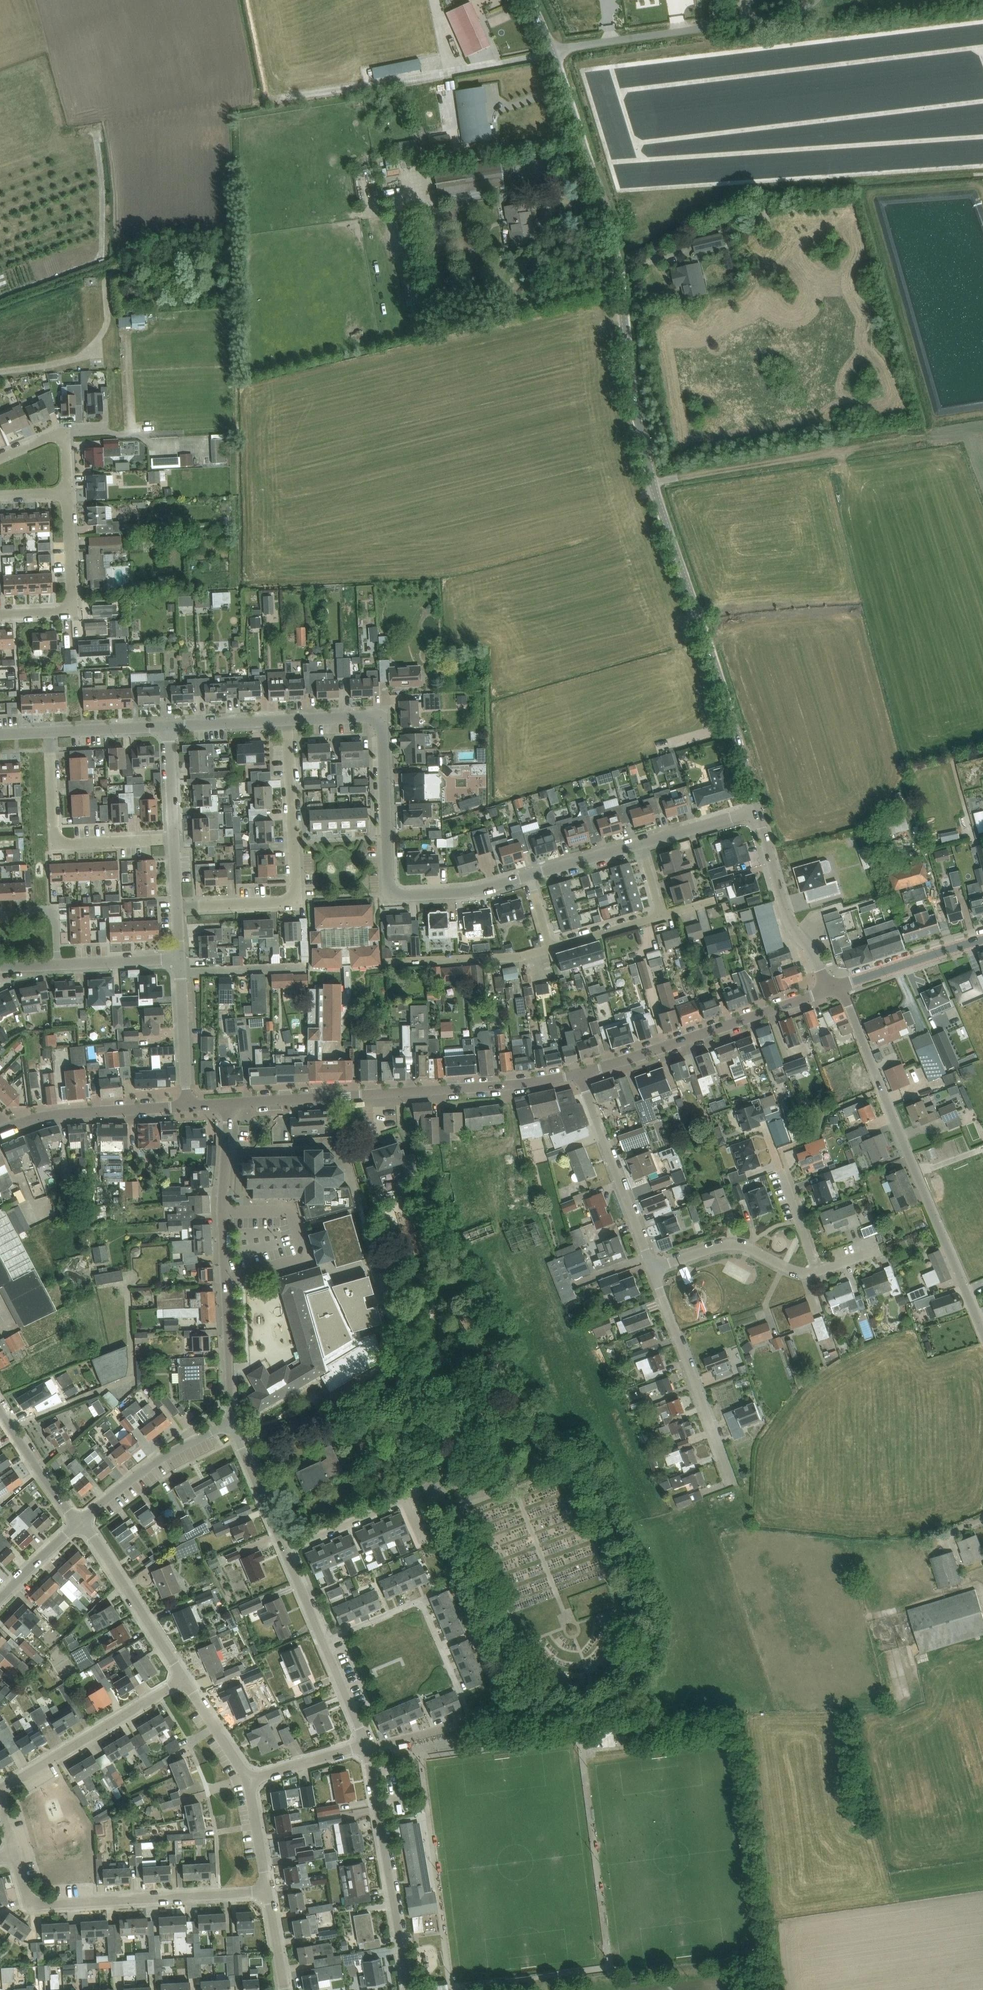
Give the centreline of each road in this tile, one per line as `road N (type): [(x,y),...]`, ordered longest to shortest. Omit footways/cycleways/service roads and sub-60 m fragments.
road 1 (tertiary): [(756,811),(653,485),(612,239),(553,53)]
road 2 (residential): [(238,1440),(380,1399),(432,1467),(433,1479),(421,1492),(284,1550)]
road 3 (residential): [(288,720),(366,715),(380,723),(395,893),(469,892),(530,876)]
road 4 (unclassified): [(982,1332),(843,985)]
road 5 (tertiary): [(228,1104),(581,1073)]
road 6 (residential): [(321,1641),(420,1600),(472,1721),(366,1747)]
road 7 (unclassified): [(228,1104),(221,1212),(231,1424)]
road 8 (residential): [(177,907),(292,897),(288,720)]
road 9 (residential): [(267,1890),(44,1906),(25,1893),(14,1854)]
road 10 (residential): [(14,1854),(2,1806),(8,1786),(184,1679)]
road 11 (unclassified): [(553,53),(794,17),(816,0)]
road 12 (tertiary): [(581,1073),(826,991)]
road 13 (unclassified): [(366,1747),(408,1989)]
road 14 (residential): [(174,839),(55,844),(49,732)]
road 15 (residential): [(733,1483),(653,1270)]
road 16 (residential): [(653,1270),(581,1073)]
road 17 (tertiary): [(826,991),(817,962),(788,918),(756,811)]
road 18 (residential): [(0,615),(72,612),(68,493)]
road 19 (residential): [(184,1679),(79,1522)]
road 20 (tertiary): [(6,1126),(70,1113),(188,1106)]
road 21 (residential): [(79,1522),(152,1464),(231,1424)]
road 22 (residential): [(653,1270),(732,1244),(817,1272)]
road 23 (residential): [(385,962),(520,957),(551,948)]
road 24 (tertiary): [(843,985),(982,939)]
road 25 (residential): [(79,1522),(0,1407)]
road 26 (residential): [(188,1106),(180,972)]
road 27 (residential): [(180,972),(307,967)]
road 28 (residential): [(366,1747),(247,1780)]
road 29 (residential): [(179,959),(58,964)]
road 30 (residential): [(640,843),(756,811)]
road 31 (residential): [(168,726),(288,720)]

